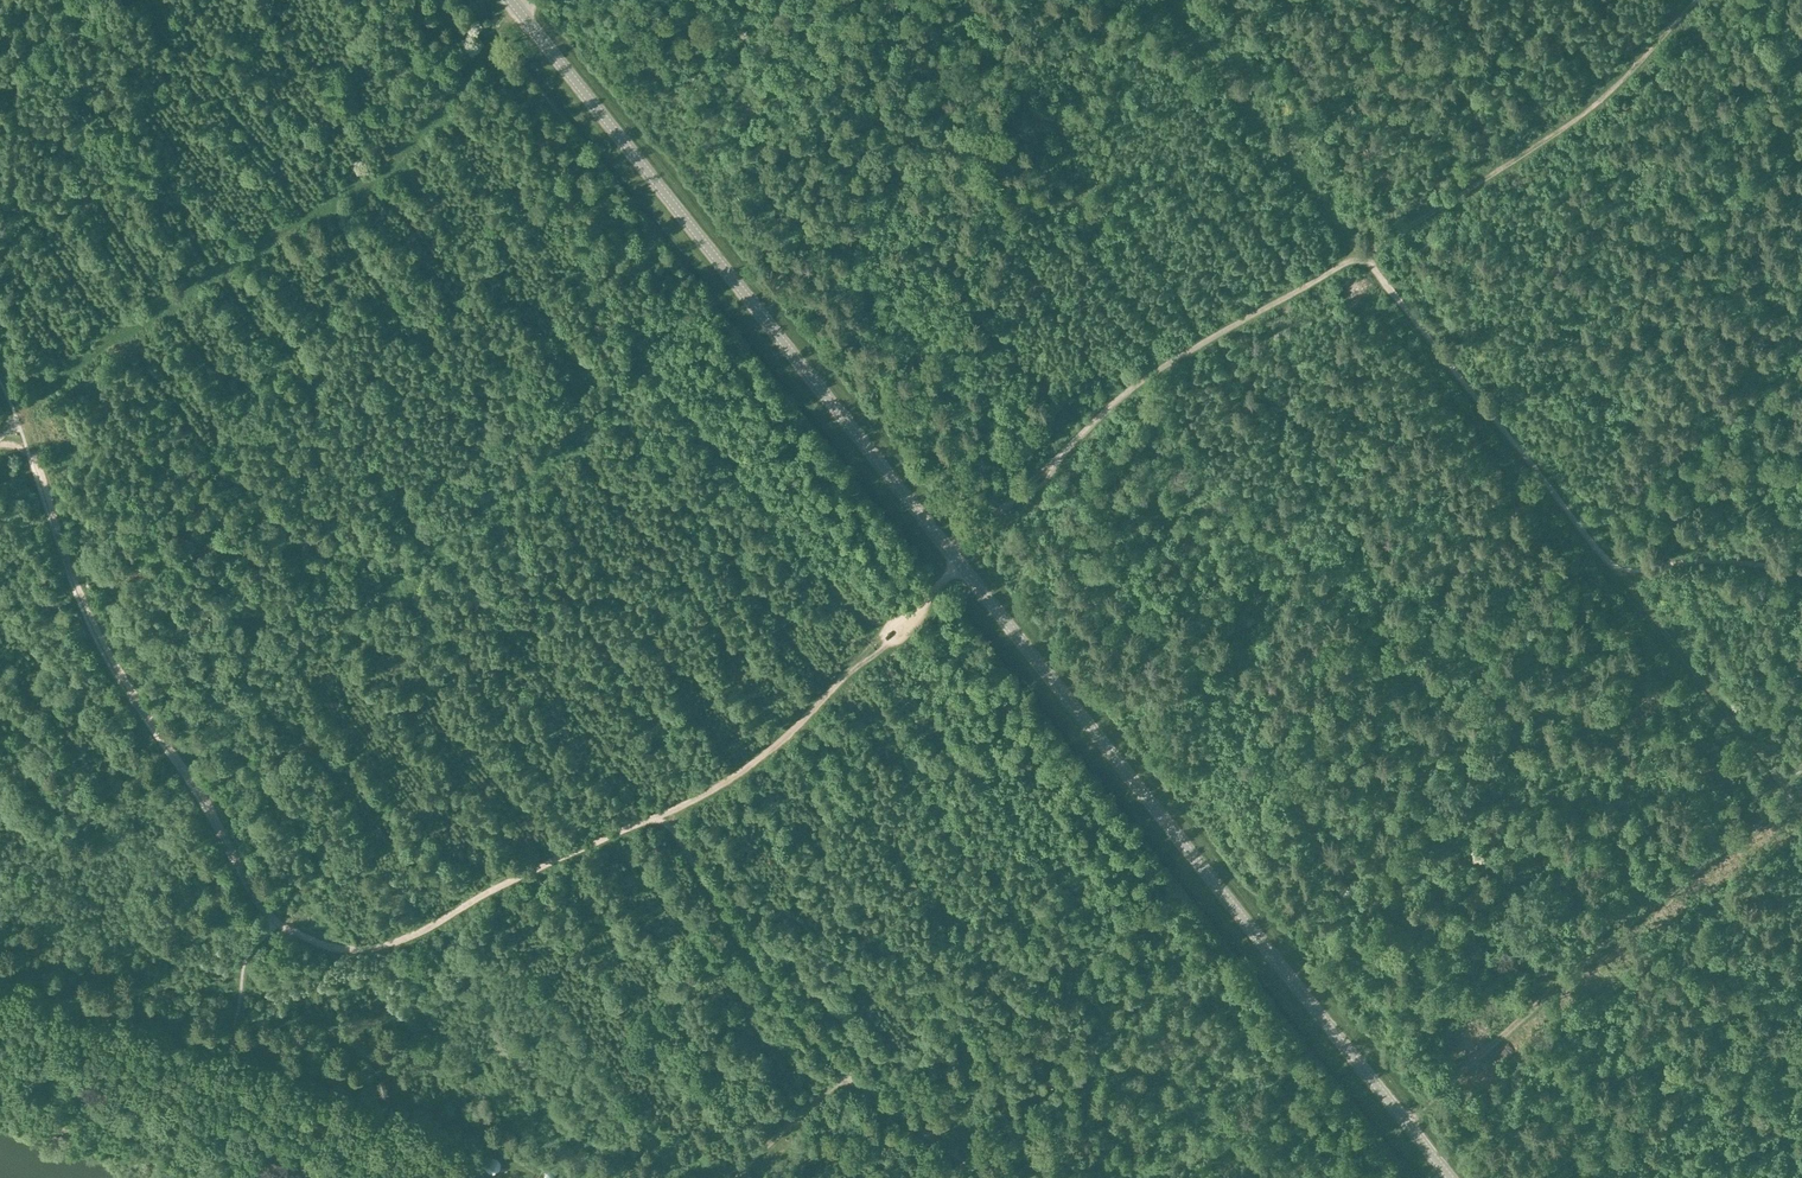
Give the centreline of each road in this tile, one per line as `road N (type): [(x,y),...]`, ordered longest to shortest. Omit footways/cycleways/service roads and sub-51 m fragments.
road 1 (tertiary): [(1449,1177),(510,0)]
road 2 (track): [(0,428),(151,312),(384,169),(429,123),(493,31),(534,0)]
road 3 (track): [(0,371),(103,643),(279,924)]
road 4 (track): [(0,979),(483,1144)]
road 5 (track): [(948,550),(1156,370),(1361,255)]
road 6 (track): [(1790,801),(1663,892),(1403,1120)]
road 7 (track): [(985,1177),(874,1099),(821,1050),(732,929),(665,815)]
road 8 (track): [(665,815),(574,849),(388,944),(323,948),(279,924)]
road 9 (track): [(1361,255),(1581,114),(1693,0)]
road 10 (track): [(1625,572),(1589,541),(1361,255)]
road 11 (track): [(1169,0),(1361,255)]
road 12 (track): [(1801,815),(1625,572)]
road 13 (track): [(665,815),(721,787),(770,749),(886,632)]
road 14 (track): [(1625,572),(1707,561),(1801,568)]
road 15 (track): [(847,1077),(737,1177)]

